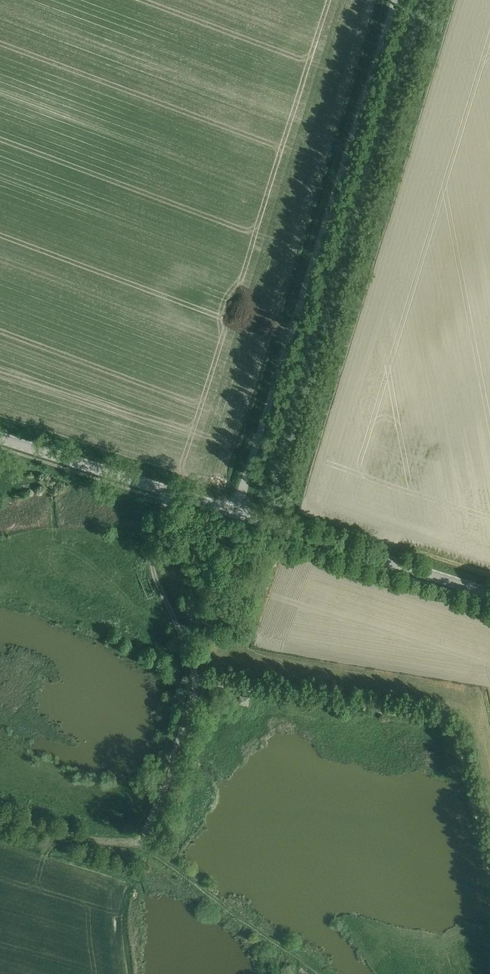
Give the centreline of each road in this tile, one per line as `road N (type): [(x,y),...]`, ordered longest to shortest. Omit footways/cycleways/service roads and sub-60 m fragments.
road 1 (unclassified): [(235,512),(396,0)]
road 2 (track): [(196,683),(442,727),(462,751),(489,889)]
road 3 (track): [(196,683),(142,840),(115,846),(0,818)]
road 4 (tertiary): [(489,595),(235,512)]
road 5 (tertiary): [(235,512),(0,437)]
road 6 (track): [(169,492),(153,564),(196,683)]

